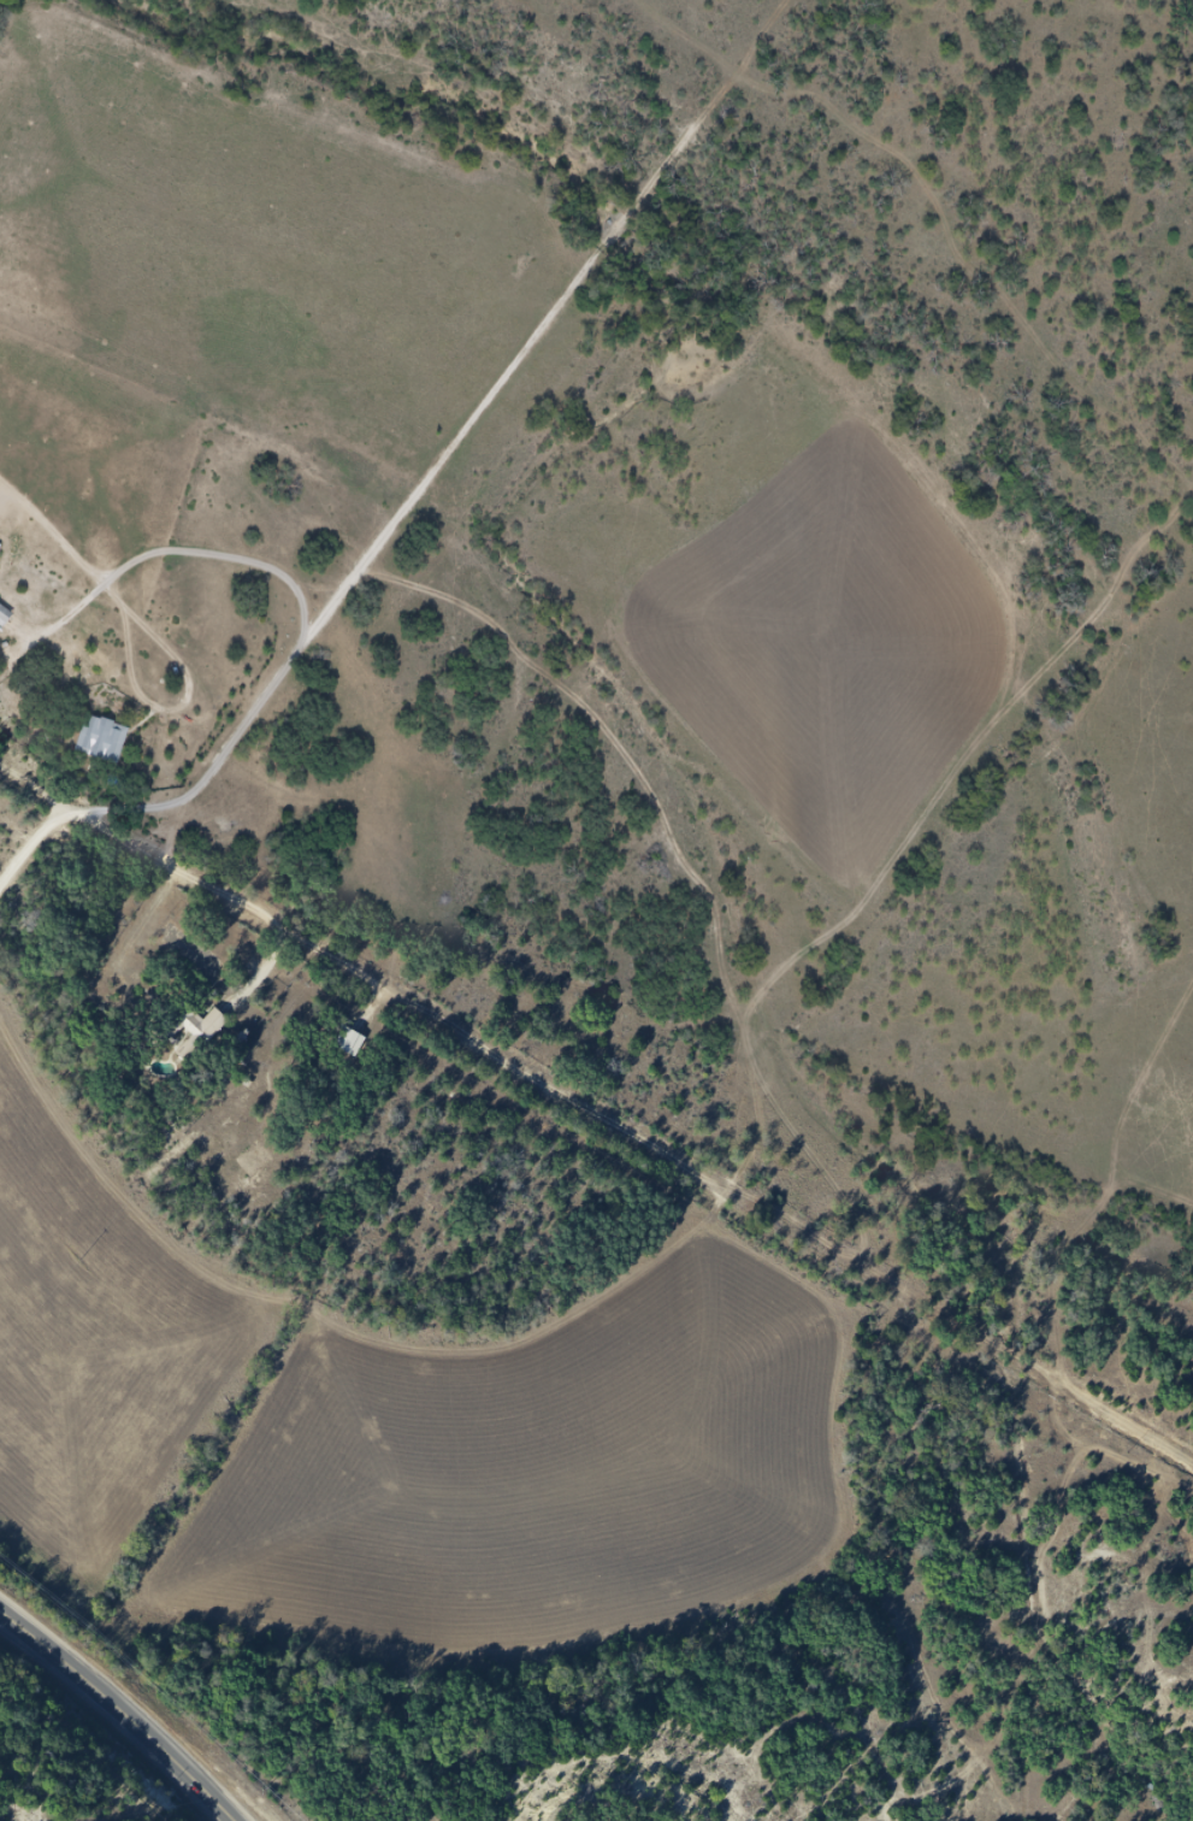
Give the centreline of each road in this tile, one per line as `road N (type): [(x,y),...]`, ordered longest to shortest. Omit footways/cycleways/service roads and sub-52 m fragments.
road 1 (primary): [(236,1820),(110,1699),(0,1610)]

